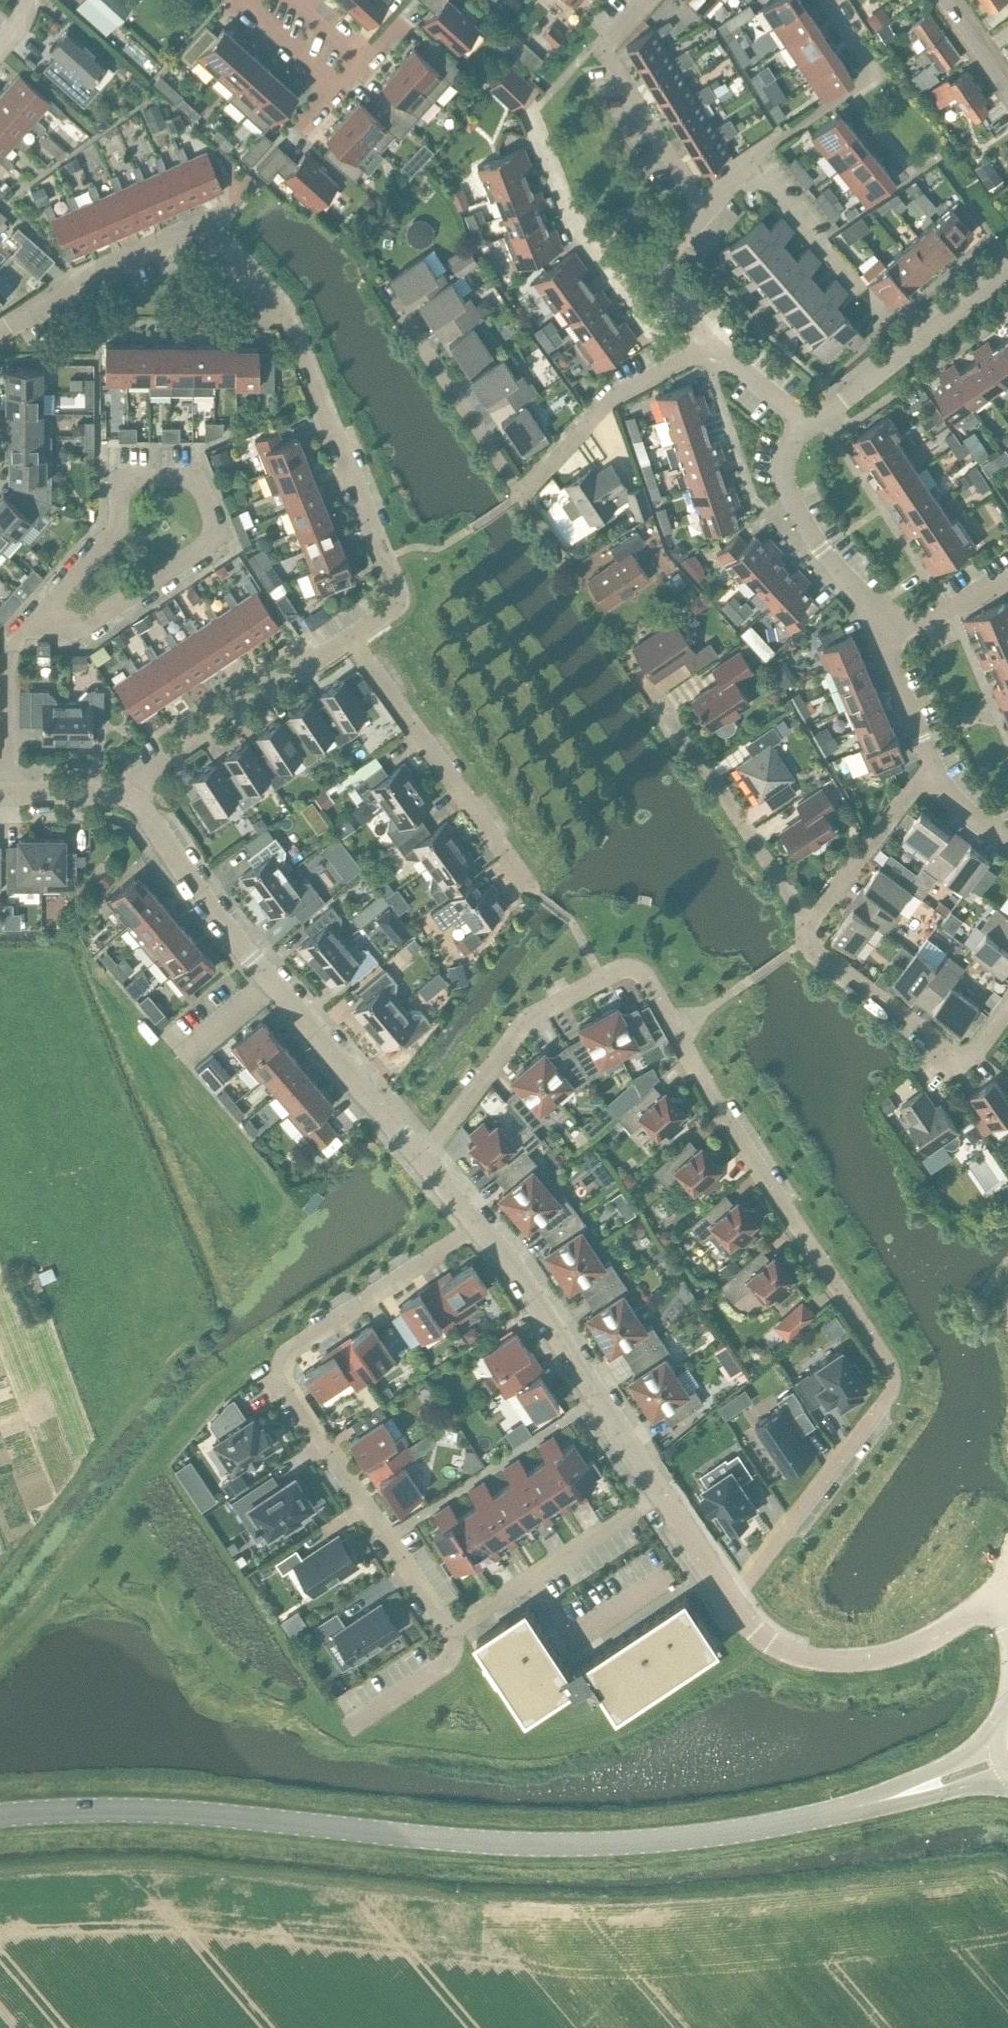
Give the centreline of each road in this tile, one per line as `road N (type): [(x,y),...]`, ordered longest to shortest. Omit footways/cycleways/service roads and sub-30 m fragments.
road 1 (secondary): [(0,1815),(177,1812),(577,1846),(727,1835),(893,1798)]
road 2 (residential): [(345,643),(396,600),(384,558),(282,305),(207,225),(76,280),(0,332)]
road 3 (residential): [(454,1624),(433,1611),(286,1379),(289,1355),(481,1225)]
road 4 (residential): [(427,1157),(276,983),(130,791)]
road 5 (residential): [(731,1599),(895,1382),(844,1299)]
road 6 (residential): [(427,1157),(522,1014),(598,980),(641,972),(678,1031)]
road 7 (residential): [(552,909),(345,643)]
road 8 (residential): [(661,1495),(481,1225)]
road 9 (residential): [(844,1299),(678,1031)]
road 10 (residential): [(998,1592),(913,1649),(857,1660),(776,1646),(731,1599)]
road 11 (residential): [(193,476),(220,539),(85,626),(41,618)]
road 12 (residential): [(805,934),(799,907),(661,705)]
road 13 (residential): [(805,934),(962,1063),(1007,1012)]
road 14 (residential): [(130,791),(179,754),(199,717),(280,660),(345,643)]
road 15 (residential): [(643,0),(603,49),(706,209)]
road 16 (residential): [(883,641),(858,591),(820,549),(788,494),(784,461),(801,423)]
road 17 (residential): [(454,1624),(472,1620),(661,1495)]
road 18 (residential): [(649,324),(568,210),(531,114)]
road 19 (residential): [(41,618),(117,527),(119,480),(193,476)]
road 20 (residential): [(760,152),(875,74),(825,0)]
road 21 (residential): [(520,493),(399,312)]
road 22 (residential): [(520,493),(612,398),(678,364)]
road 23 (residential): [(805,934),(930,771)]
road 24 (residential): [(845,398),(1007,272)]
road 25 (residential): [(8,794),(10,644),(41,618)]
road 26 (residential): [(930,771),(883,641)]
road 27 (residential): [(883,641),(1007,581)]
road 28 (residential): [(249,0),(244,5),(338,90)]
road 29 (residential): [(731,1599),(661,1495)]
road 30 (residential): [(130,791),(8,794)]

